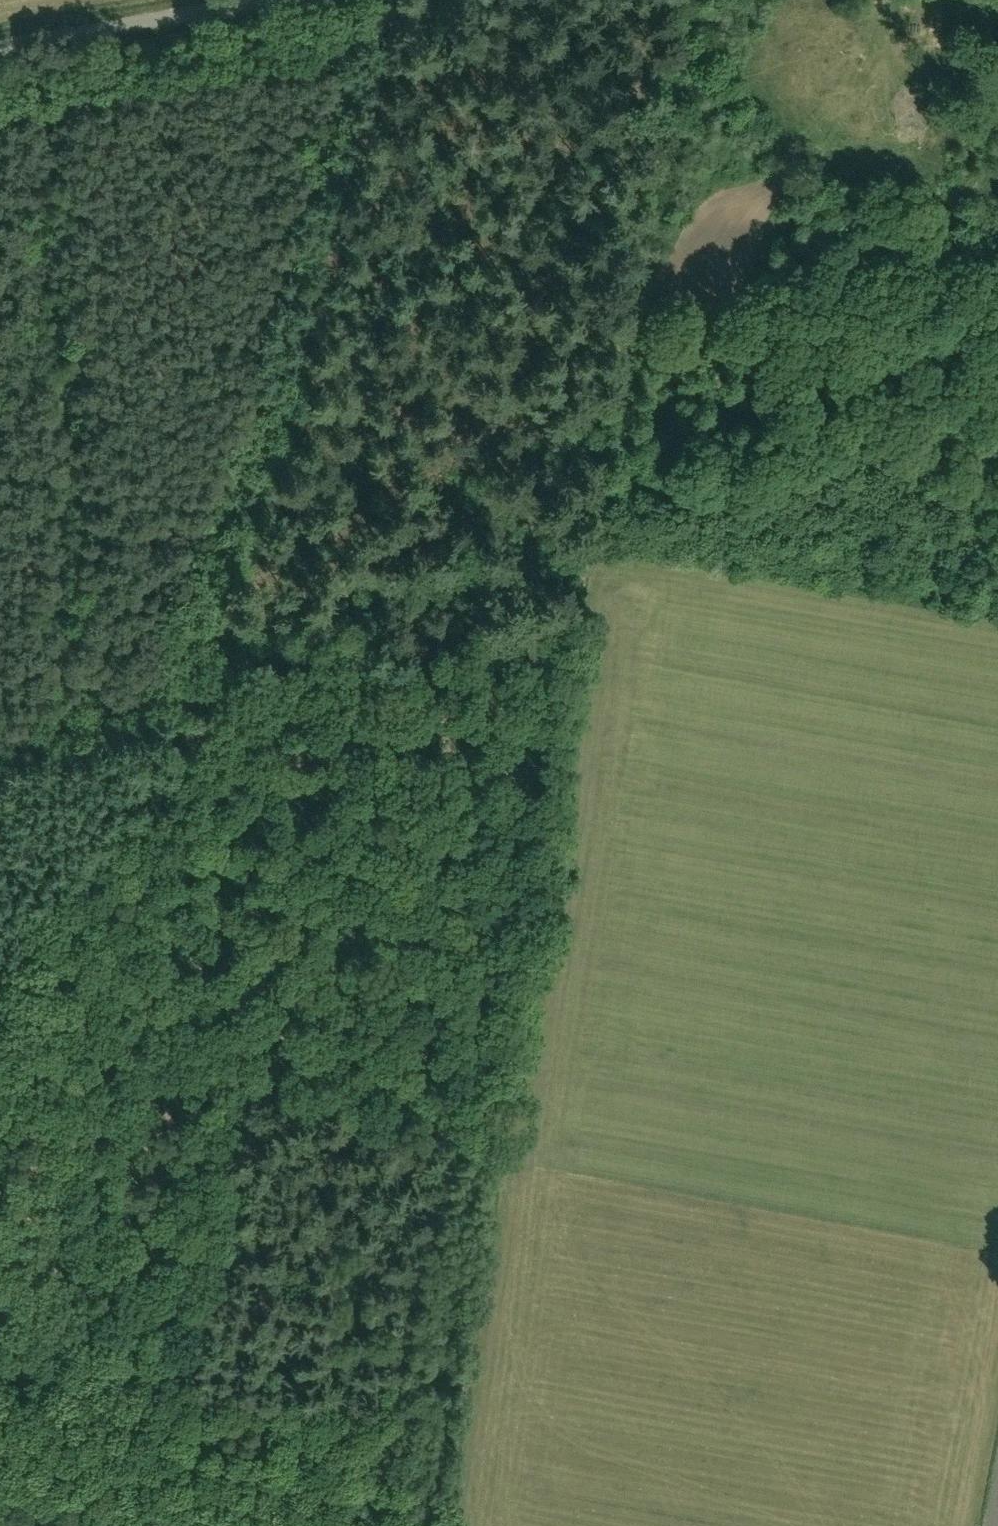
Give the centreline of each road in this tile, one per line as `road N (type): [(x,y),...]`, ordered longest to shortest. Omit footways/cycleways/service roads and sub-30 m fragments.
road 1 (unclassified): [(0,46),(255,0)]

